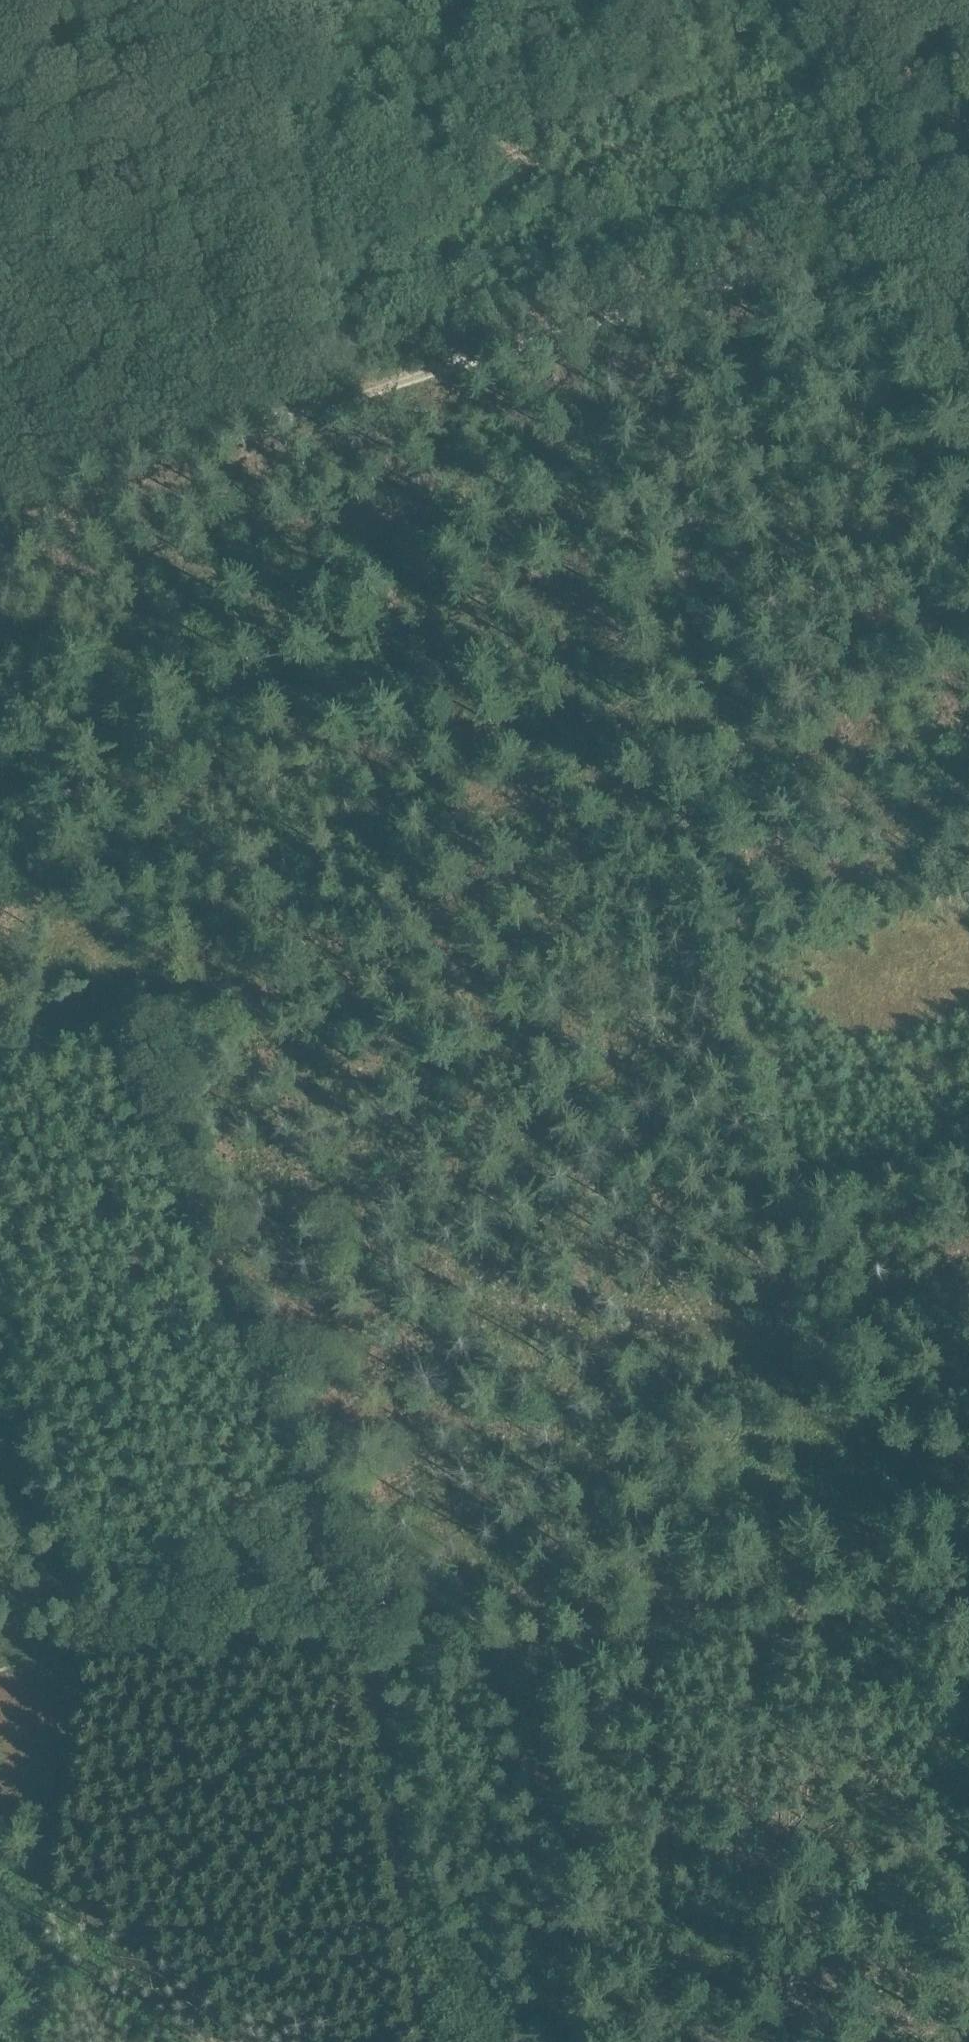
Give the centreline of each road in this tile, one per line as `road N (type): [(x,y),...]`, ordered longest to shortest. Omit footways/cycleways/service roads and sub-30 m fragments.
road 1 (track): [(0,509),(900,221)]
road 2 (track): [(900,221),(829,0)]

